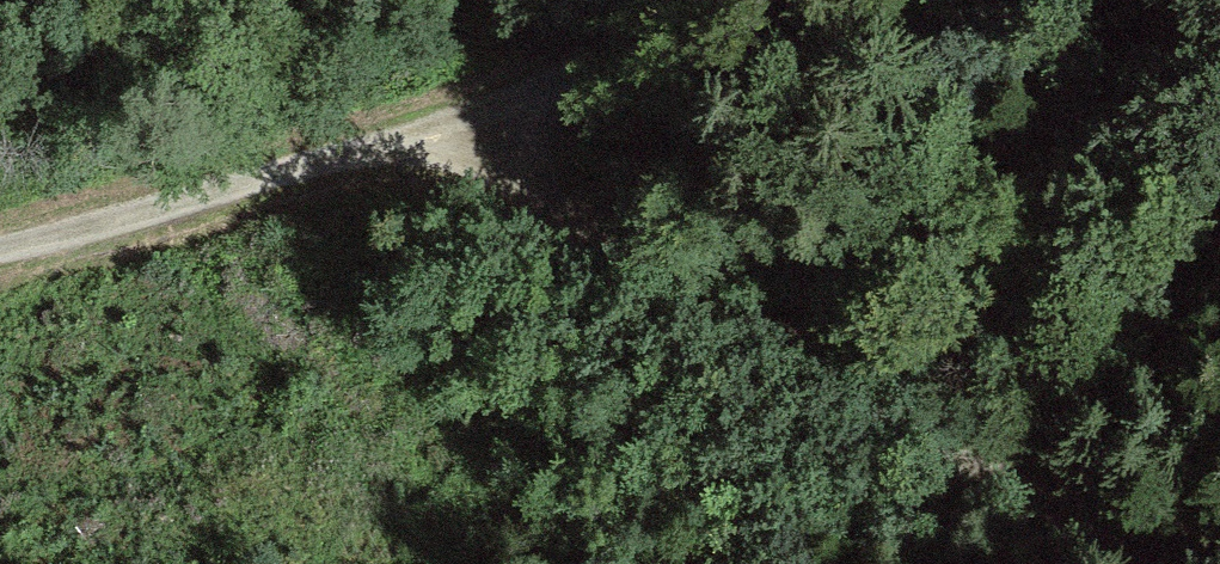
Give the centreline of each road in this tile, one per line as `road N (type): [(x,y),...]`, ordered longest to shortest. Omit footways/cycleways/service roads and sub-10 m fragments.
road 1 (track): [(1204,563),(1125,538),(917,441),(534,193),(485,129),(736,0)]
road 2 (track): [(0,249),(485,129)]

